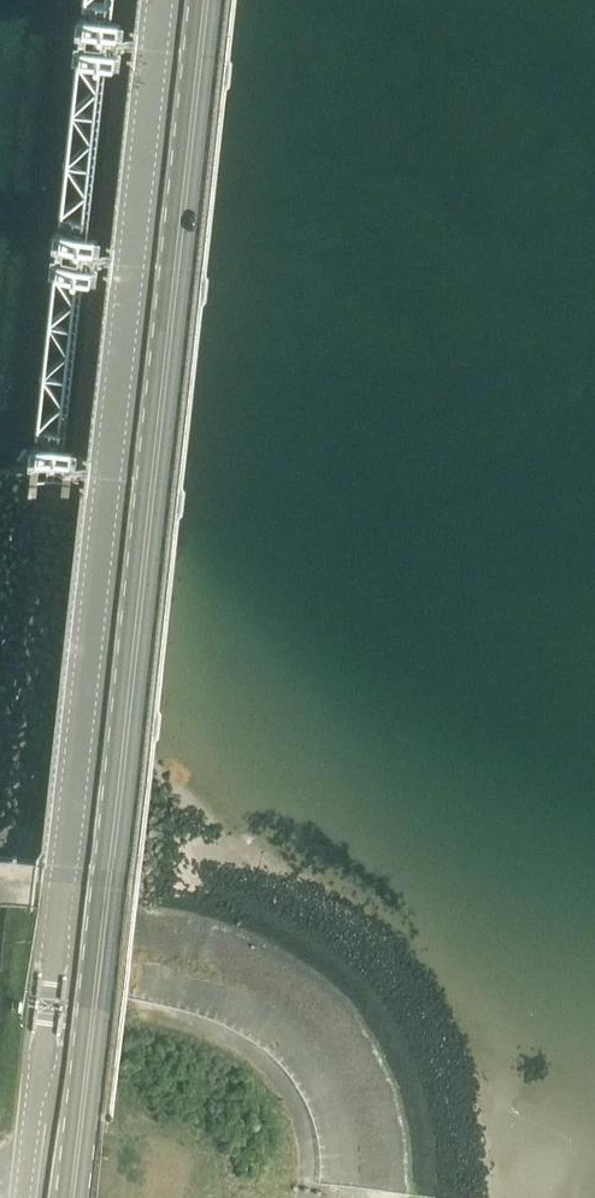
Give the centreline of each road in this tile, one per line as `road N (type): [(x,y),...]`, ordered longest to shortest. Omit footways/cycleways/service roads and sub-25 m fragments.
road 1 (unclassified): [(23,1197),(160,0)]
road 2 (primary): [(69,1197),(203,0)]

